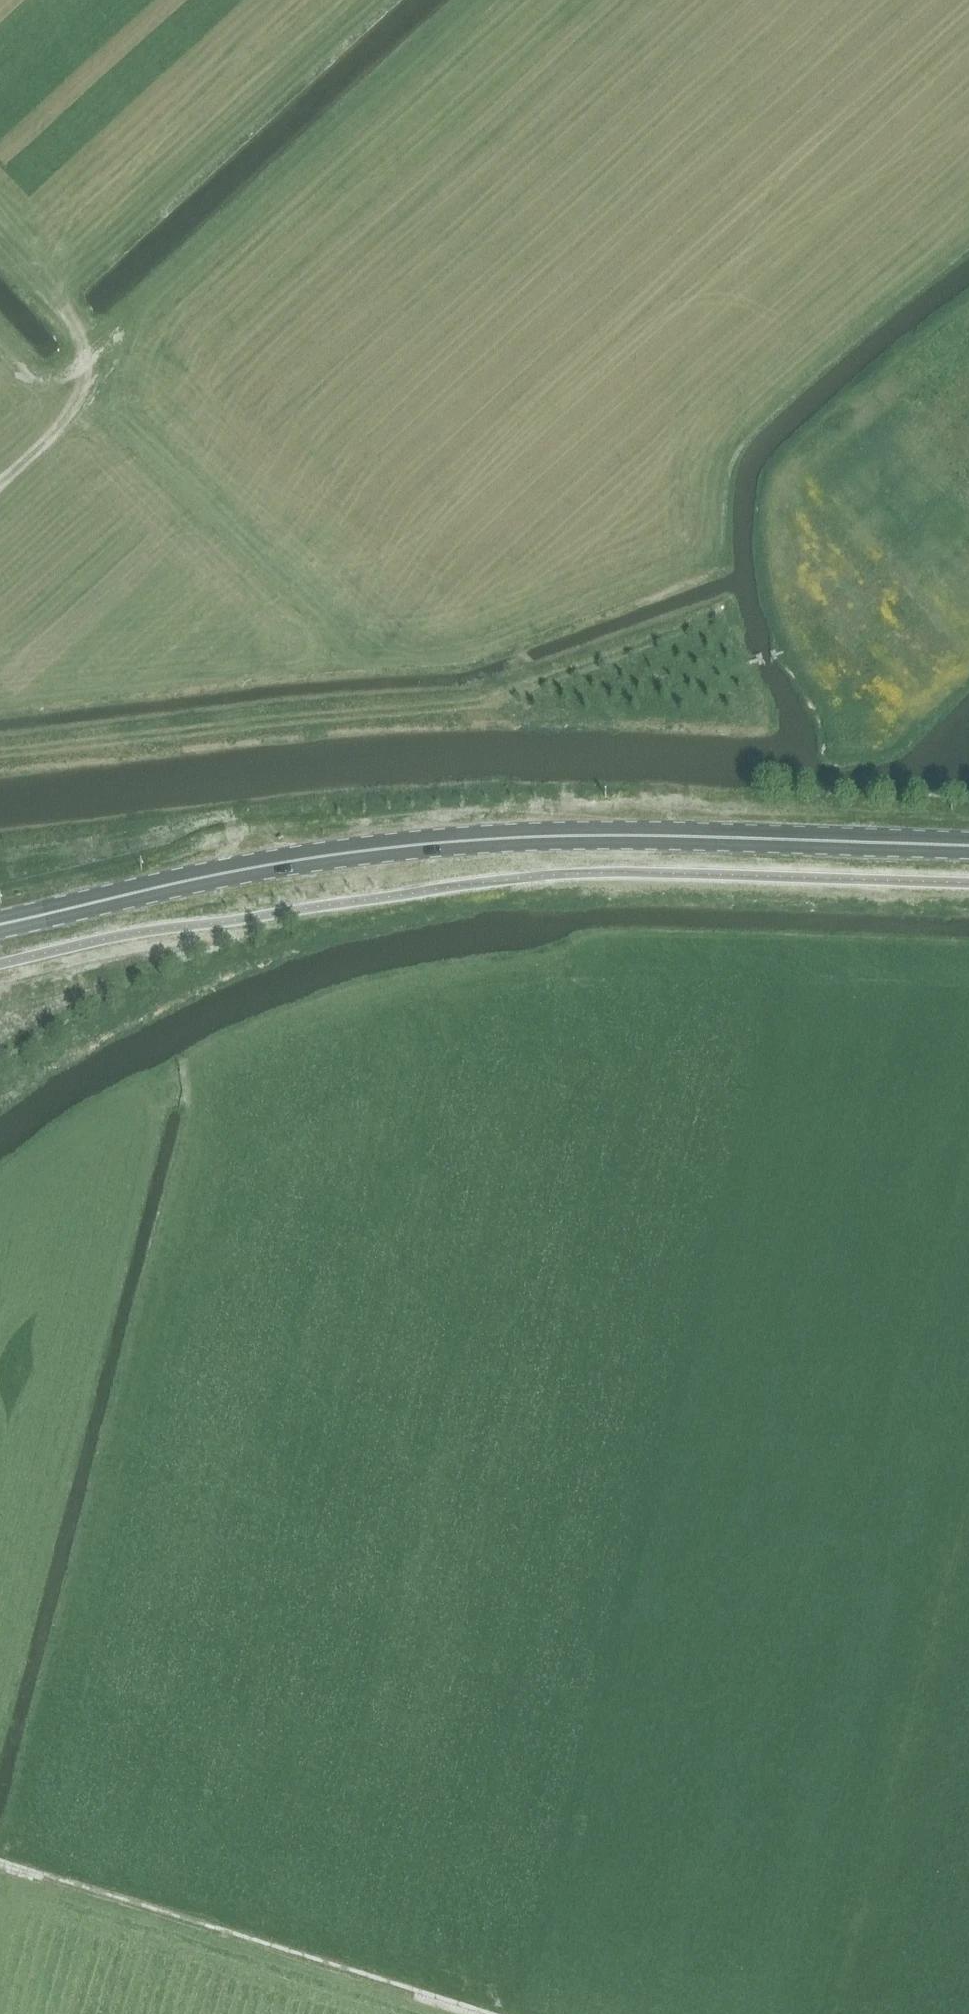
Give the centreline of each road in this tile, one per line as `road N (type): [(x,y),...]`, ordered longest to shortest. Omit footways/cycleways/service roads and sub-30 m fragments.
road 1 (primary): [(968,845),(606,833),(479,838),(335,853),(0,921)]
road 2 (track): [(474,2013),(0,1868)]

